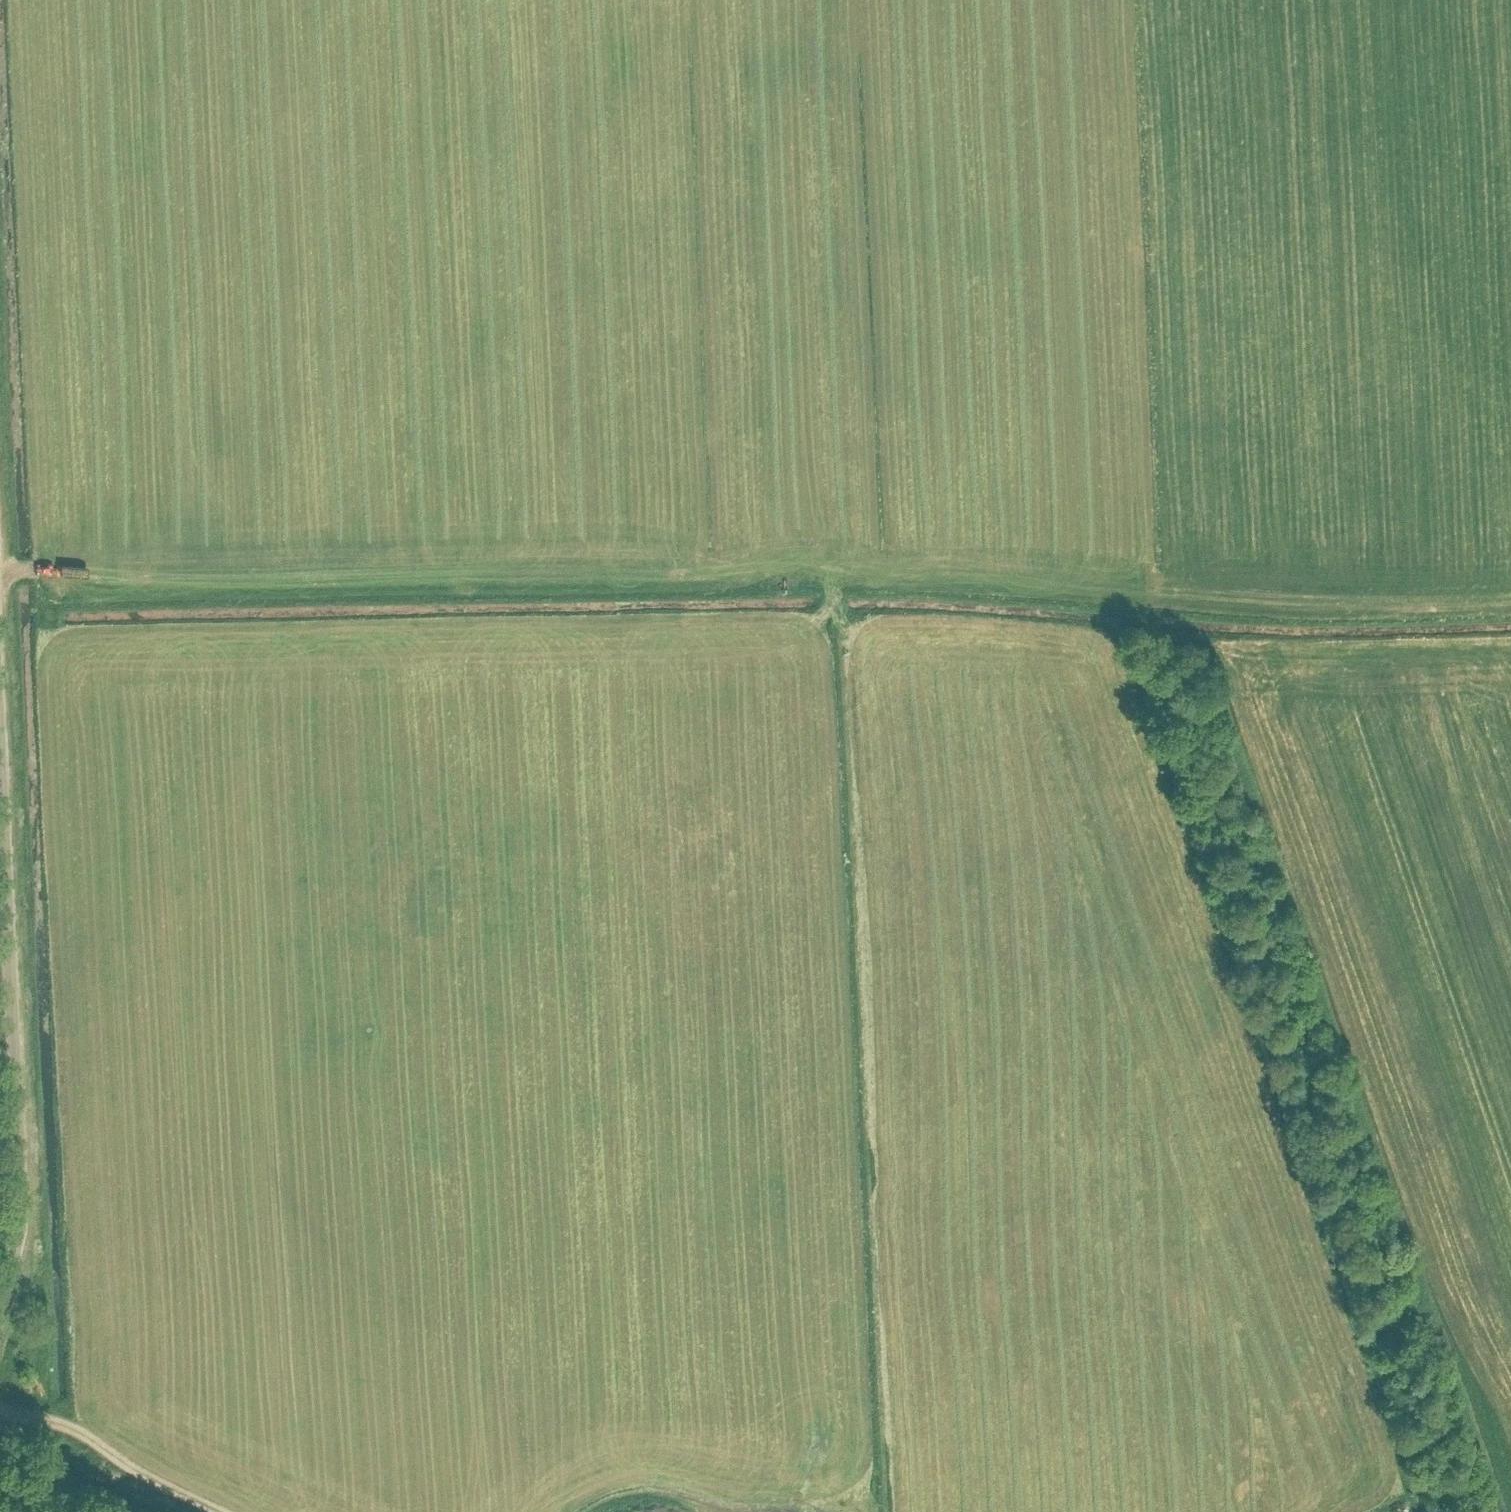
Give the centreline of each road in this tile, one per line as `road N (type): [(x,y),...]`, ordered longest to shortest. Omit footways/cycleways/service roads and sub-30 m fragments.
road 1 (unclassified): [(0,1303),(22,1195),(0,745)]
road 2 (track): [(0,1410),(60,1422),(224,1511)]

